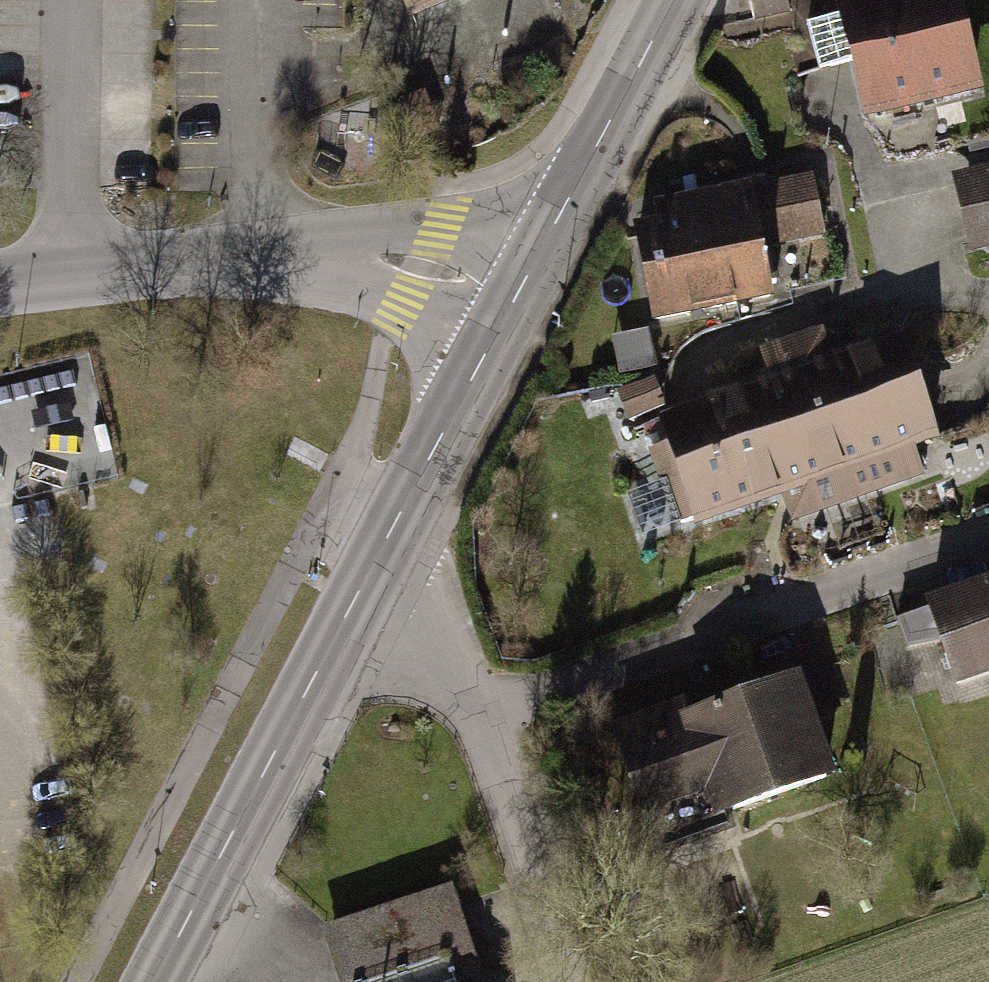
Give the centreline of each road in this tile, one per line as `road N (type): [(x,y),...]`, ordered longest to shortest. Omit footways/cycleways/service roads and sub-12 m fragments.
road 1 (tertiary): [(0,293),(329,255),(421,266),(516,295)]
road 2 (residential): [(355,595),(432,636),(484,707),(578,981)]
road 3 (secondary): [(153,981),(355,595)]
road 4 (secondary): [(355,595),(516,295)]
road 5 (secondary): [(516,295),(672,0)]

